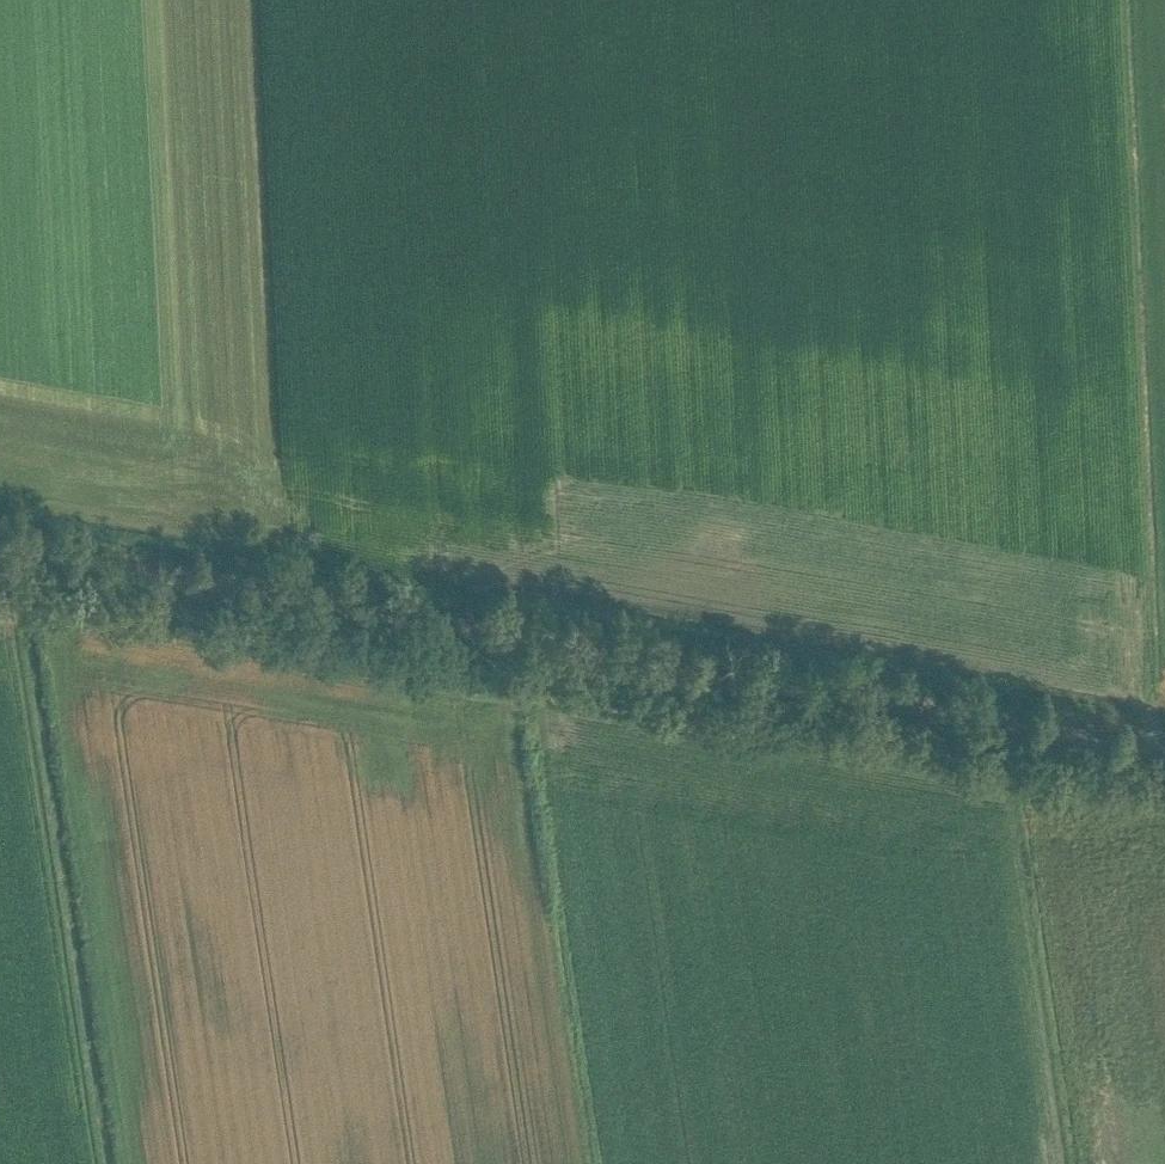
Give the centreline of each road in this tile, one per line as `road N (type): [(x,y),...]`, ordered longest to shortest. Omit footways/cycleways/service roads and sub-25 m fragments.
road 1 (track): [(0,547),(1164,749)]
road 2 (track): [(47,621),(128,1163)]

